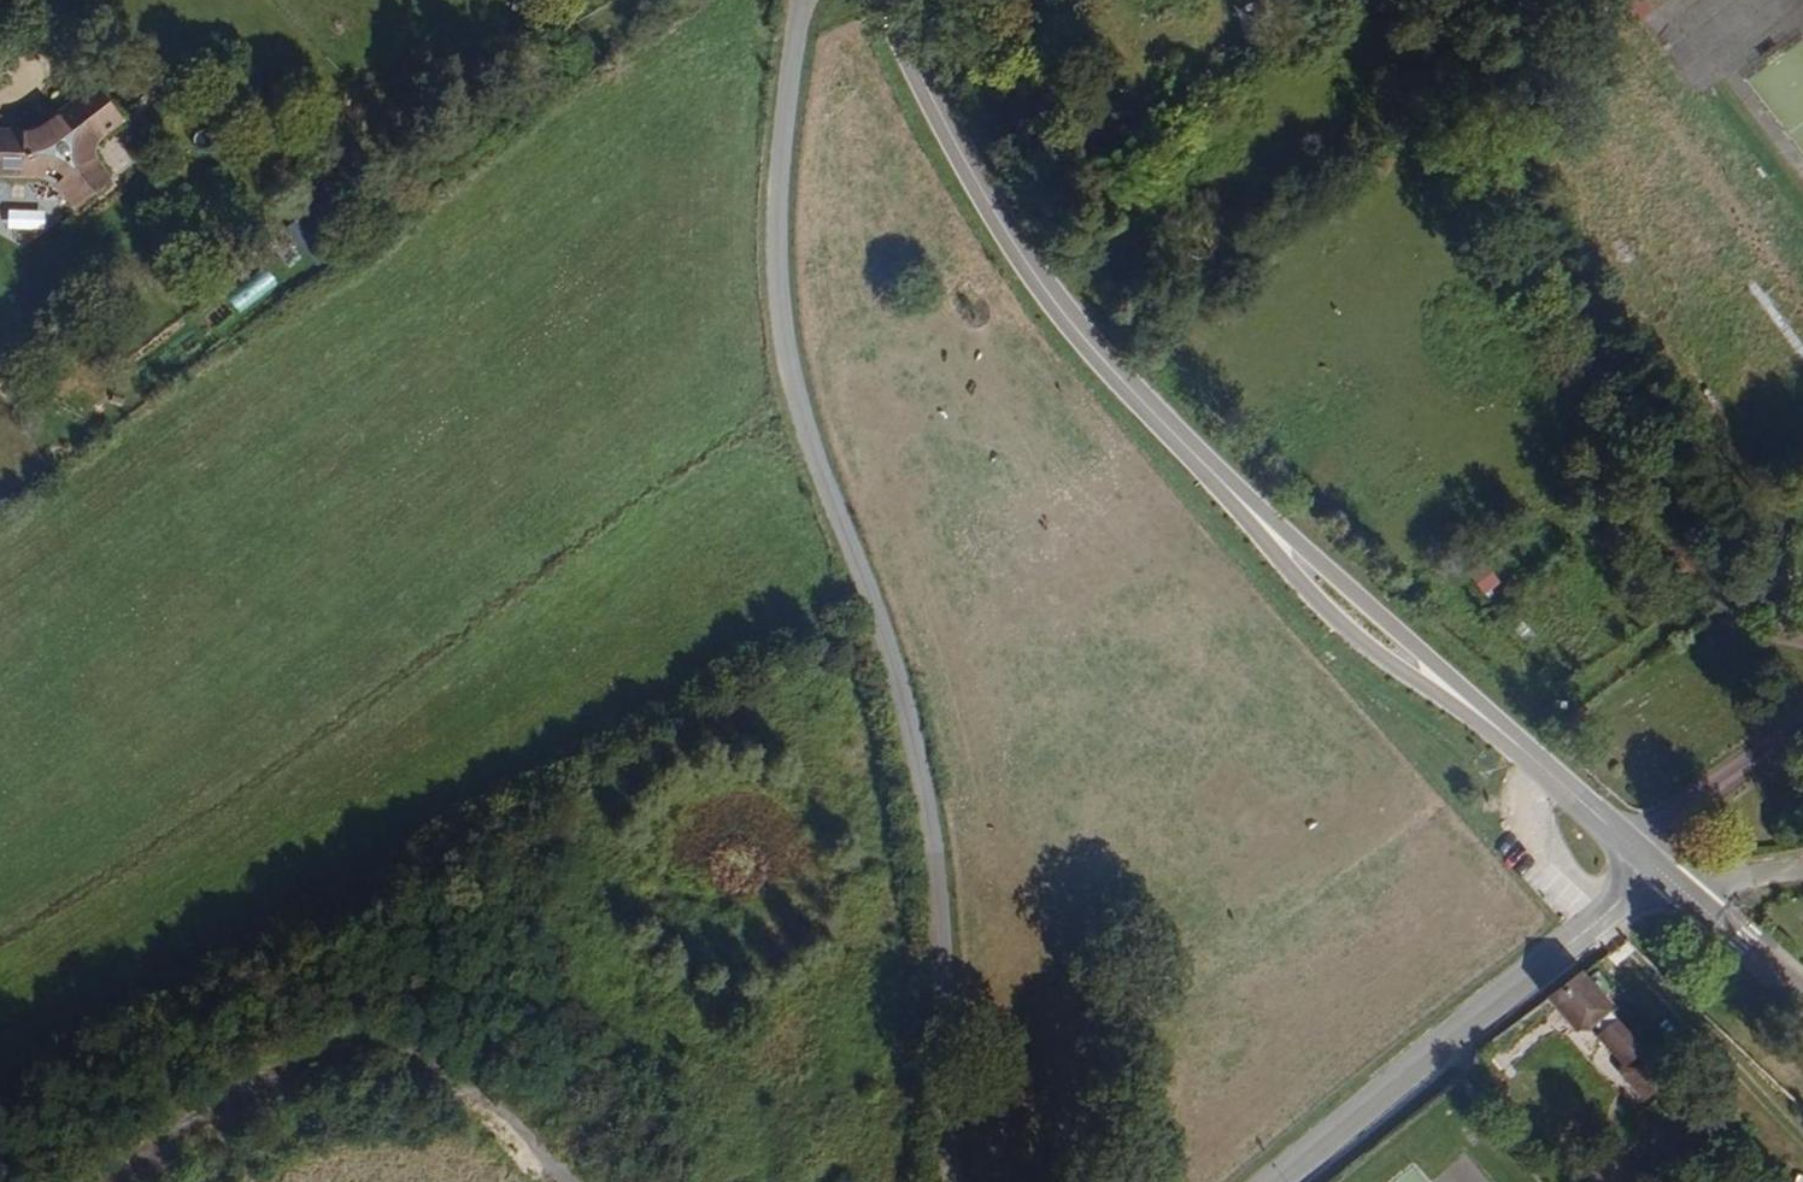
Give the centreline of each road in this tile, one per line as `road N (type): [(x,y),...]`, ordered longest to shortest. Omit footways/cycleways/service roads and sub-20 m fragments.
road 1 (residential): [(805,0),(784,130),(779,297),(796,390),(878,614),(923,786),(941,920),(954,1181)]
road 2 (secondary): [(1660,870),(1351,612),(1083,337),(975,178),(884,0)]
road 3 (residential): [(1660,870),(1283,1181)]
road 4 (secondary): [(1802,996),(1681,888)]
road 5 (residential): [(1802,869),(1681,888)]

